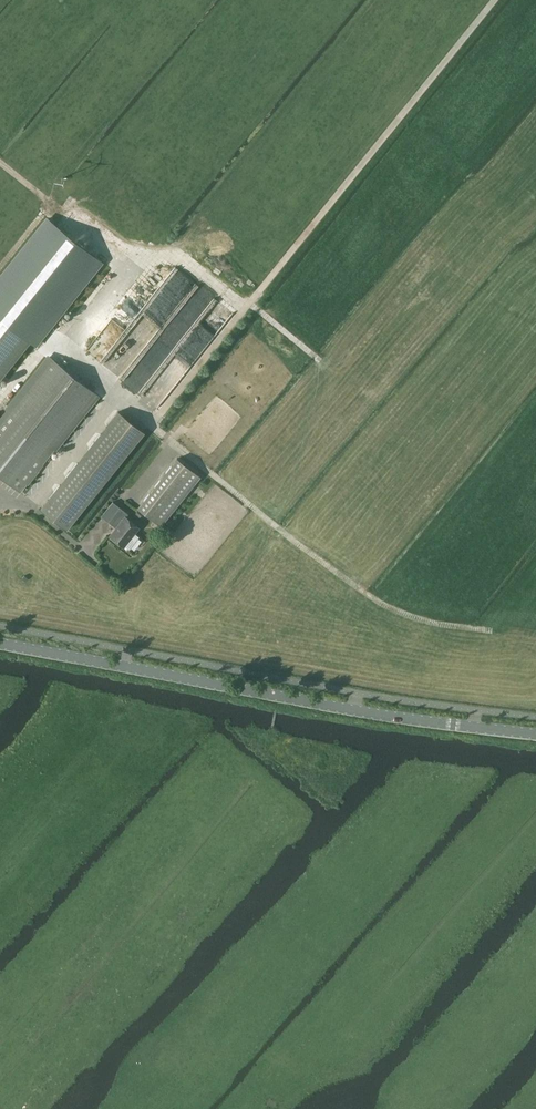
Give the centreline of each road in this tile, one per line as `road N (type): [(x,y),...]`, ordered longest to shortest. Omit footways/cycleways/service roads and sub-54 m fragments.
road 1 (track): [(495,0),(154,420),(391,609),(492,630)]
road 2 (unclassified): [(535,733),(305,702),(0,642)]
road 3 (track): [(0,162),(133,267),(73,341),(74,359),(251,506)]
road 4 (track): [(116,393),(29,498),(0,503)]

